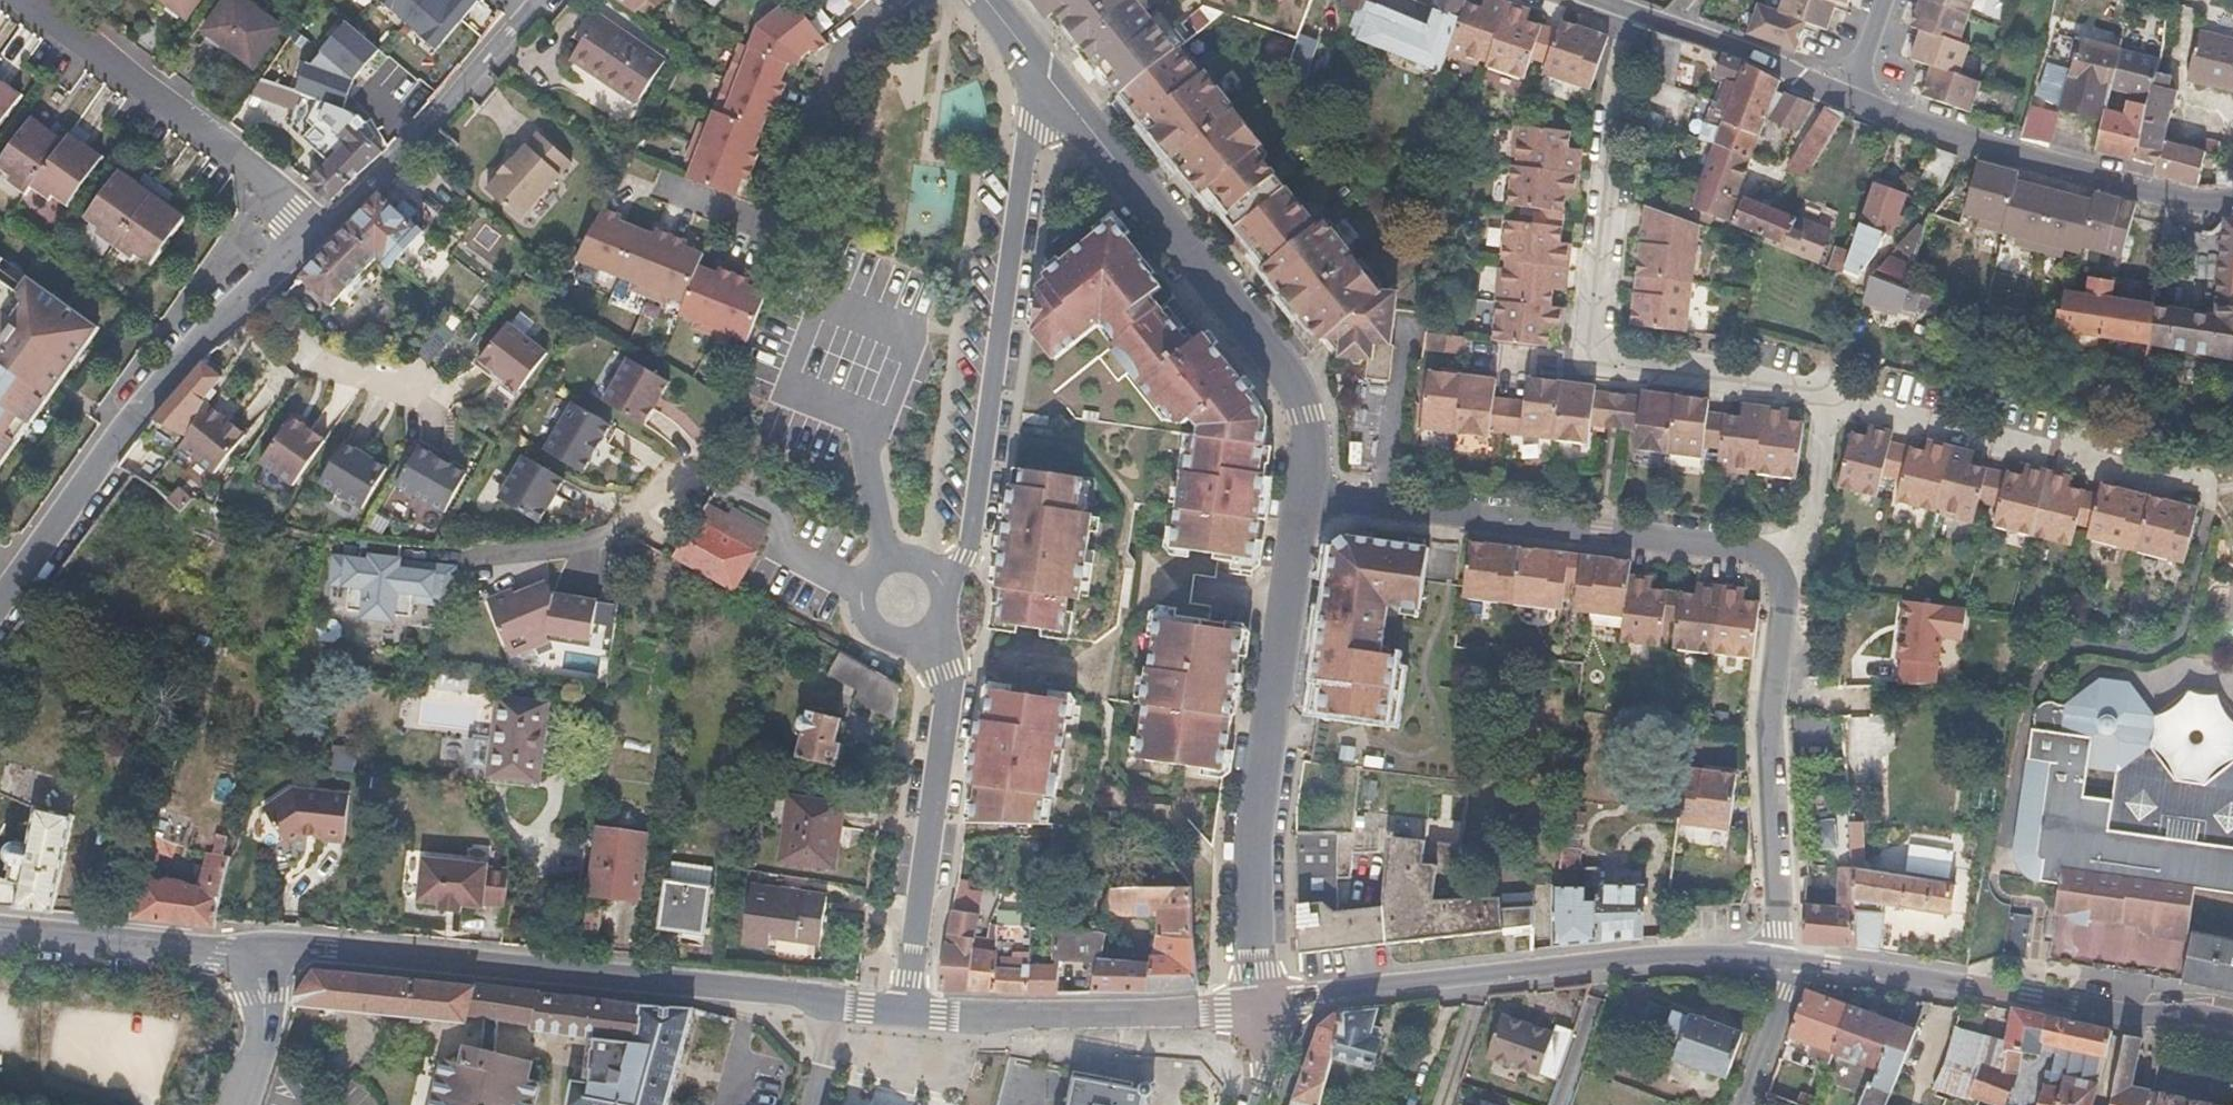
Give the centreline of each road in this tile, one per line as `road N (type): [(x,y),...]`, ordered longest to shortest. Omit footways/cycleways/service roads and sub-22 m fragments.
road 1 (tertiary): [(906,1011),(349,952),(268,954)]
road 2 (residential): [(1634,12),(1591,343),(1822,402)]
road 3 (tertiary): [(1784,963),(1712,956),(1601,965),(1301,1001),(1260,1014)]
road 4 (residential): [(940,579),(967,558),(1041,74)]
road 5 (residential): [(1302,496),(1263,752),(1260,1014)]
road 6 (residential): [(1041,74),(1291,386),(1306,434),(1302,496)]
road 7 (residential): [(0,608),(129,425),(317,227)]
road 8 (residential): [(1302,496),(1755,550),(1770,558)]
road 9 (tertiary): [(2232,1021),(2139,1016),(1784,963)]
road 10 (residential): [(1770,558),(1783,581),(1785,609),(1771,721),(1773,928),(1784,963)]
road 11 (residential): [(1822,402),(2209,495)]
road 12 (residential): [(1850,97),(1980,144),(2232,204)]
road 13 (residential): [(906,1011),(947,674),(925,636)]
road 14 (residential): [(27,0),(317,227)]
road 15 (tertiary): [(1260,1014),(906,1011)]
road 16 (residential): [(317,227),(538,0)]
road 17 (tertiary): [(0,930),(268,954)]
road 18 (residential): [(1634,12),(1850,97)]
road 19 (residential): [(1822,402),(1801,525),(1770,558)]
road 20 (tertiary): [(238,1104),(262,1038),(268,954)]
road 21 (residential): [(1739,1104),(1782,988),(1784,963)]
road 22 (residential): [(892,561),(865,592),(868,619),(887,638),(925,636)]

